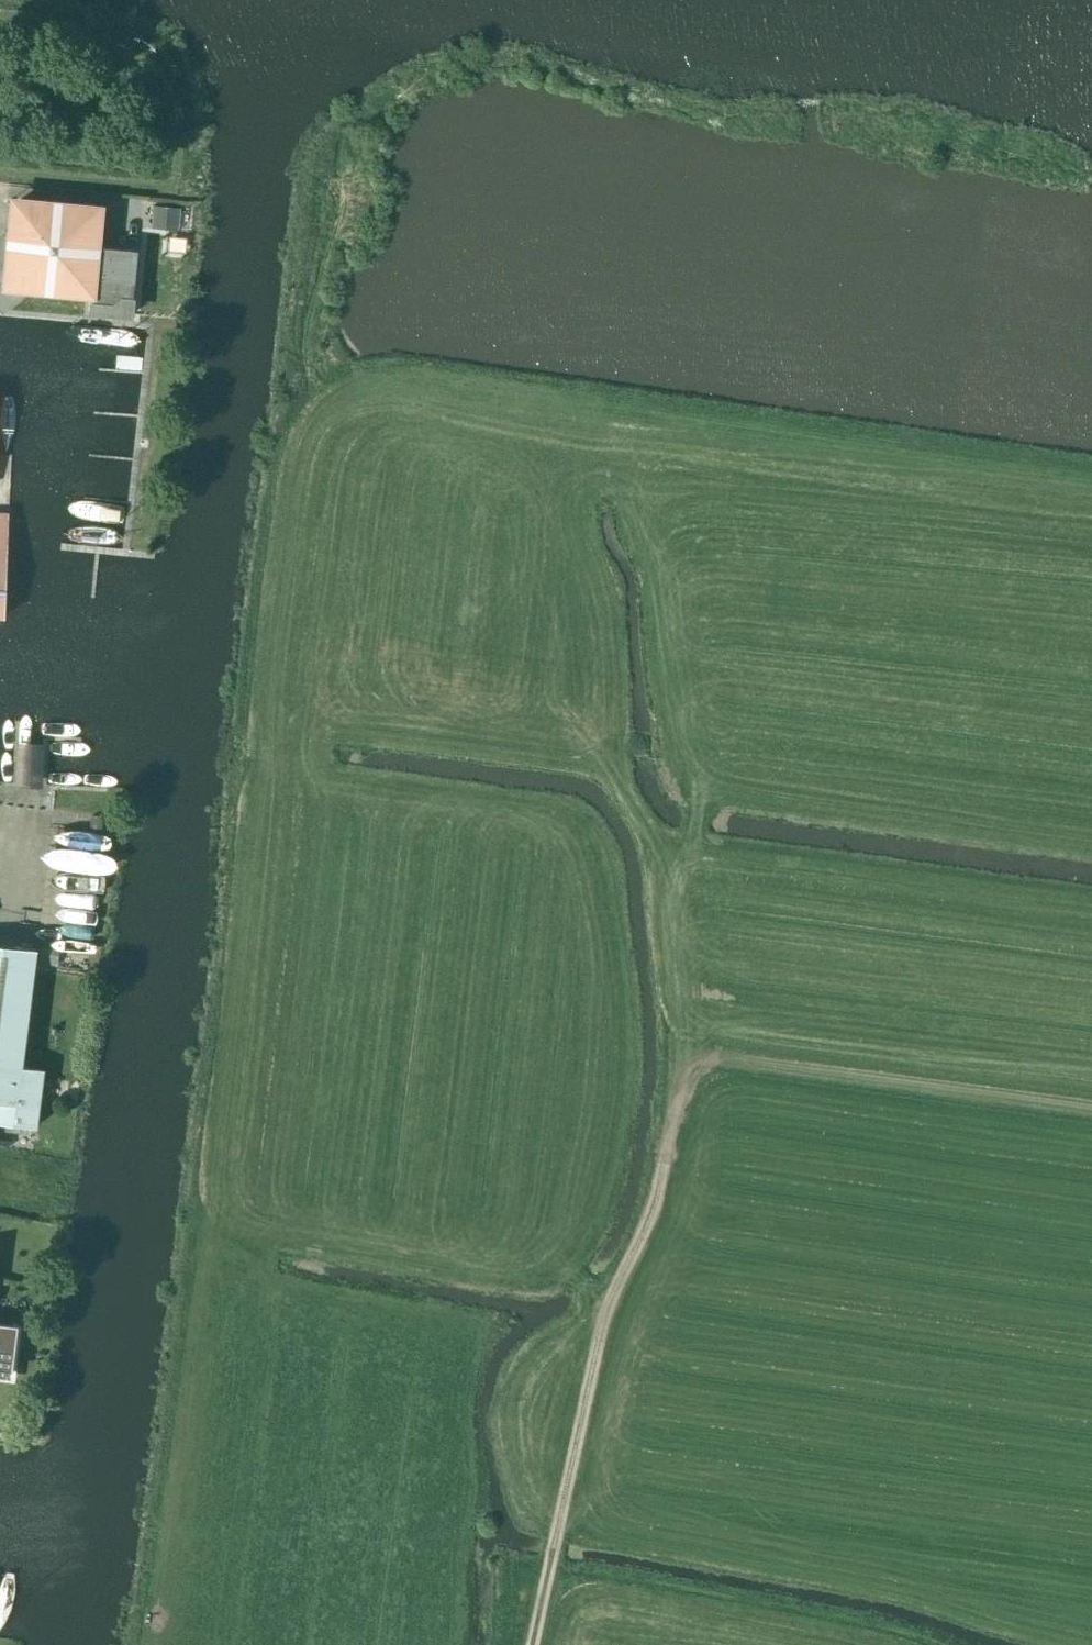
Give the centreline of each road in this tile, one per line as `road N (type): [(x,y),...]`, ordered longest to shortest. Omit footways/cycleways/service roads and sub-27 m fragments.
road 1 (track): [(532,1644),(579,1410),(611,1294),(654,1207),(683,1066)]

